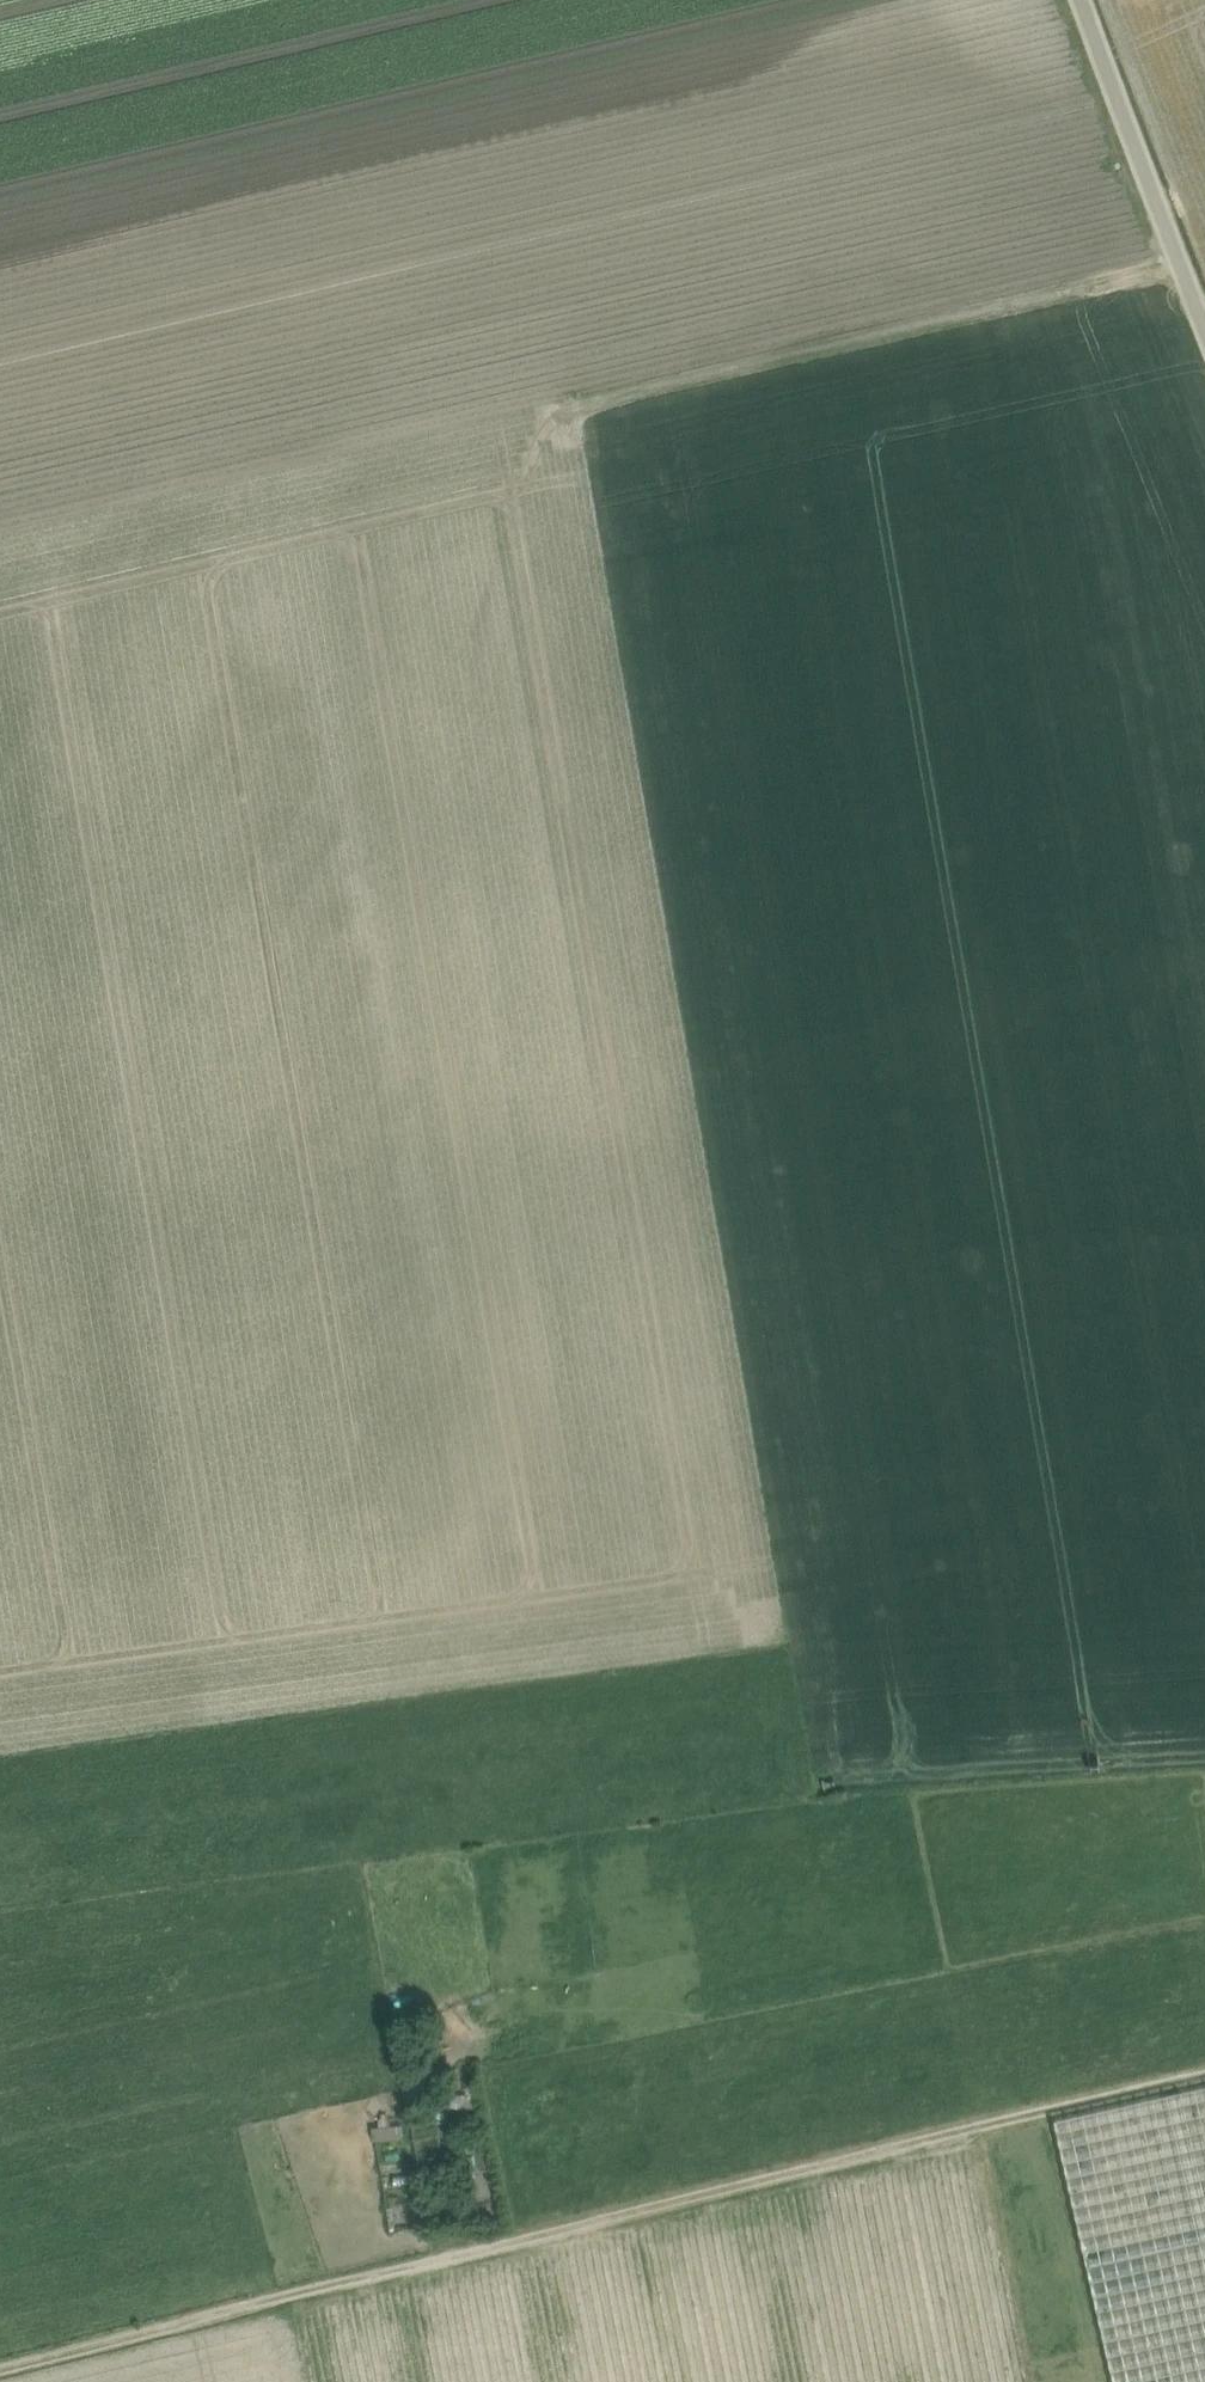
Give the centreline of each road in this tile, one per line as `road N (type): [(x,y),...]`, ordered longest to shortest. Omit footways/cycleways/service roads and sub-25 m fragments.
road 1 (track): [(0,2368),(1204,2076)]
road 2 (unclassified): [(1204,323),(1082,0)]

